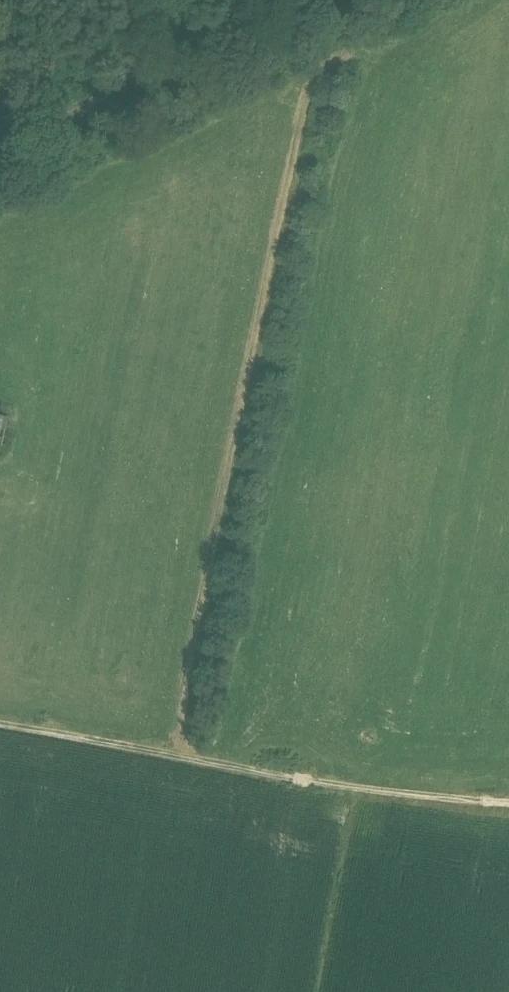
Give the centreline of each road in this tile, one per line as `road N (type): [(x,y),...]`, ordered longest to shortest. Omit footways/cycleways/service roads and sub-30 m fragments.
road 1 (unclassified): [(0,143),(242,51),(333,0)]
road 2 (track): [(349,788),(312,991)]

